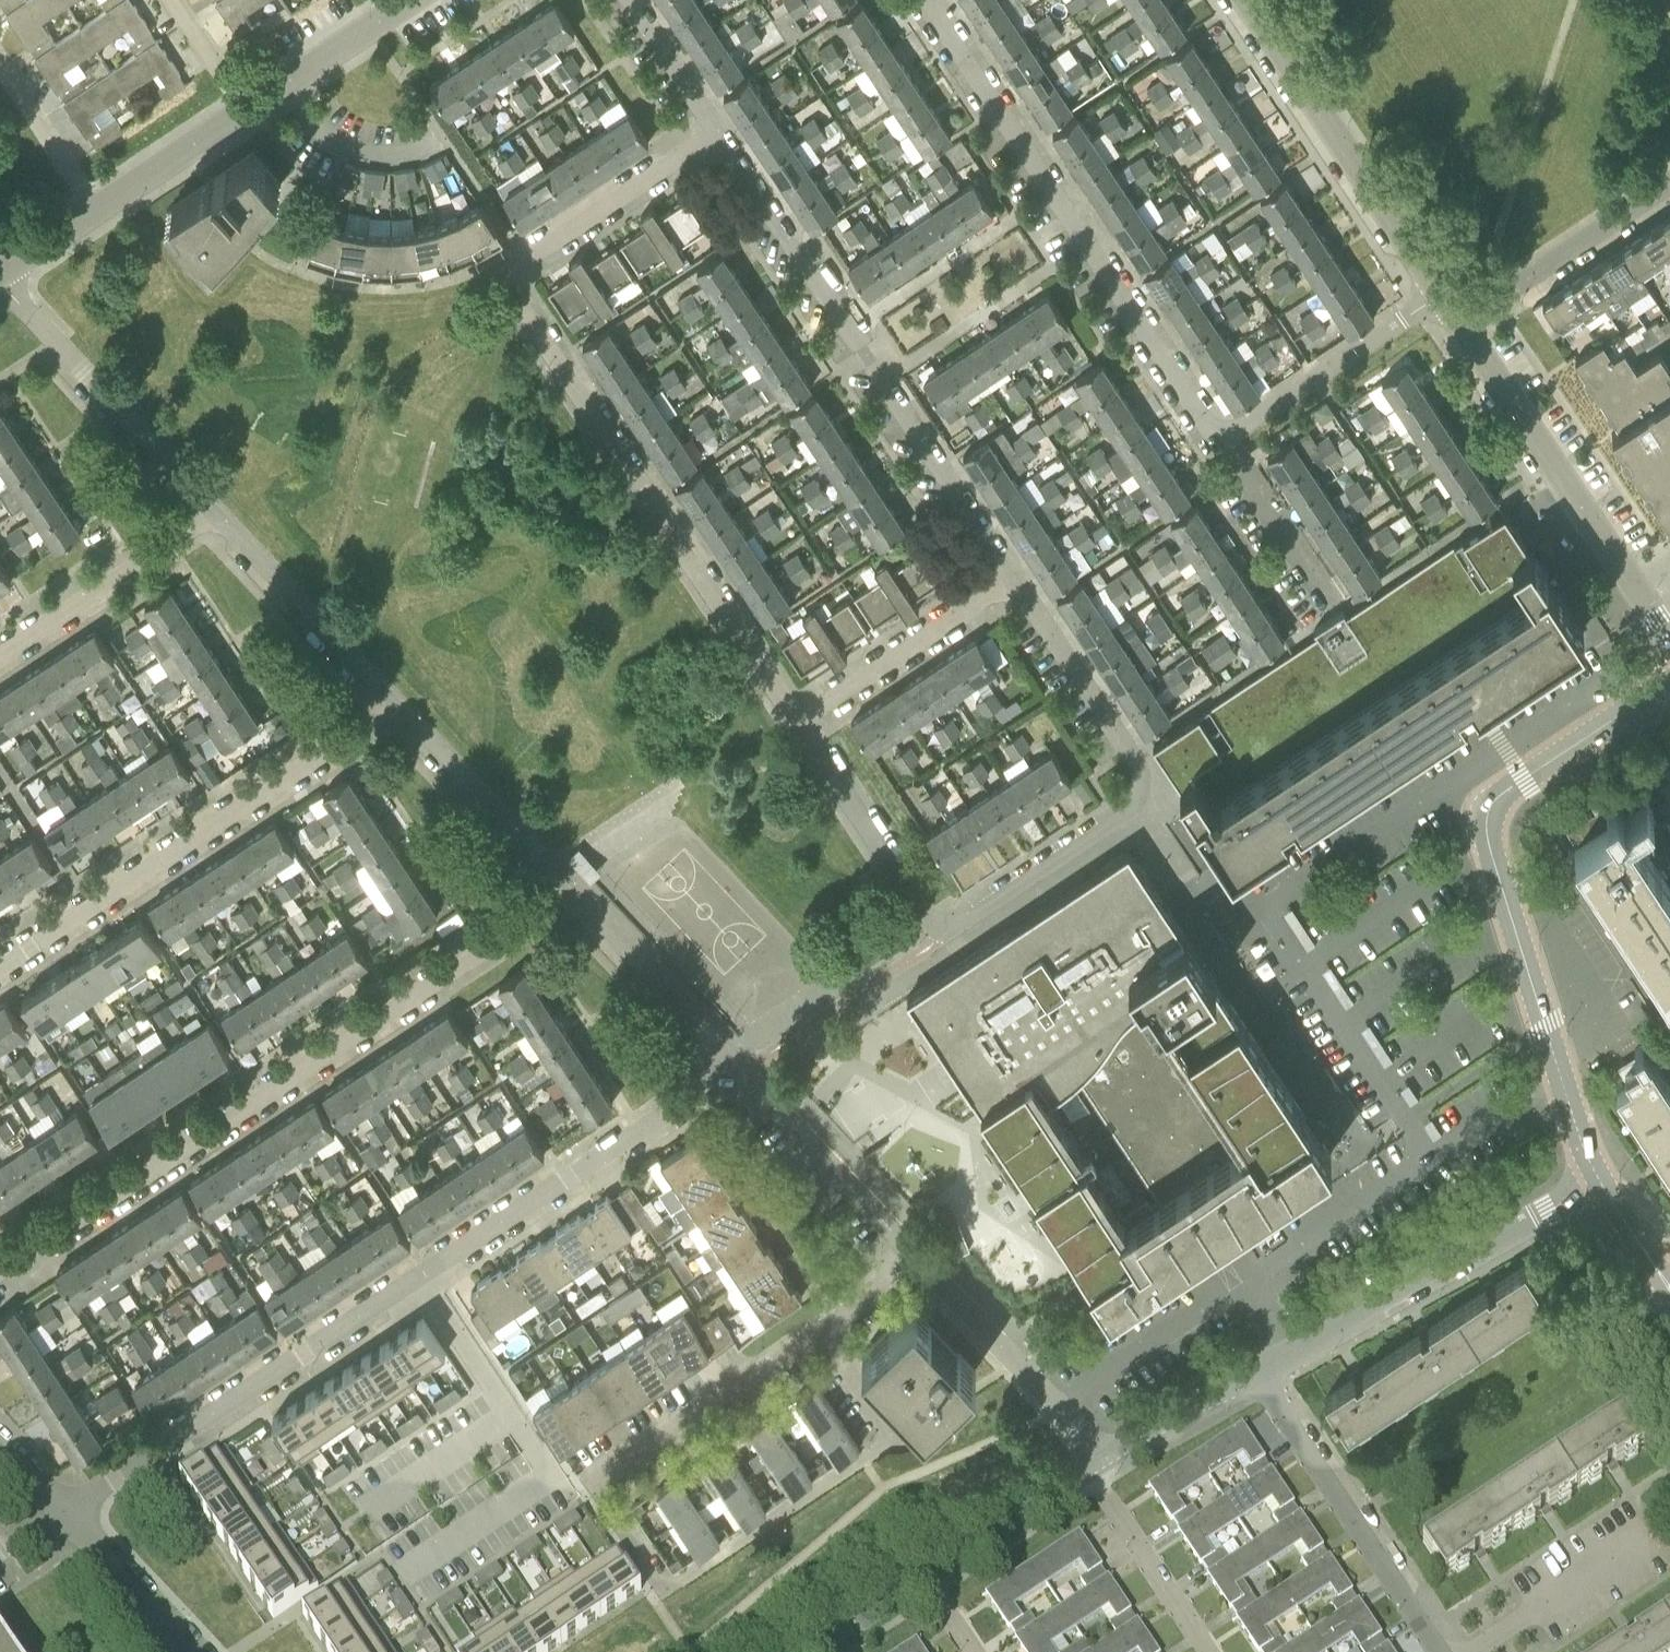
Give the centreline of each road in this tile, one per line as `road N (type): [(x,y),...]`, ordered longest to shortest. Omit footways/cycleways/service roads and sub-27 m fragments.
road 1 (residential): [(60,1509),(740,1068)]
road 2 (residential): [(800,720),(528,315),(509,274),(717,134)]
road 3 (residential): [(0,1271),(574,891)]
road 4 (tertiary): [(1598,1182),(1492,839),(1493,811),(1523,777),(1669,683)]
road 5 (residential): [(1011,576),(717,134)]
road 6 (residential): [(1216,441),(930,0)]
road 7 (residential): [(942,936),(1131,809),(1144,787),(1133,756),(1011,576)]
road 8 (residential): [(0,967),(400,700)]
road 9 (residential): [(824,1333),(895,1435),(685,1579),(660,1584)]
road 10 (residential): [(1254,1372),(1598,1182)]
road 11 (residential): [(660,1584),(597,1481),(824,1333)]
road 12 (residential): [(1669,643),(1462,326)]
road 13 (residential): [(1444,298),(1246,0)]
road 14 (residential): [(1441,1651),(1254,1372)]
road 15 (residential): [(218,510),(1,275)]
road 16 (residential): [(915,1249),(1102,1456)]
road 17 (residential): [(1444,298),(1216,441)]
road 18 (residential): [(400,700),(218,510)]
road 19 (residential): [(0,656),(218,510)]
road 20 (residential): [(942,936),(800,720)]
road 21 (residential): [(574,891),(400,700)]
road 22 (residential): [(1011,576),(800,720)]
road 23 (residential): [(740,1068),(915,1249)]
road 24 (residential): [(1462,326),(1669,187)]
road 25 (residential): [(740,1068),(574,891)]
road 26 (residential): [(1210,1651),(1085,1468)]
road 27 (residential): [(1327,605),(1216,441)]
road 28 (residential): [(198,1651),(60,1509)]
road 29 (residential): [(927,1579),(1085,1468)]
road 30 (residential): [(245,108),(397,9)]
road 31 (residential): [(96,208),(245,108)]
road 32 (residential): [(96,208),(0,62)]
road 33 (residential): [(1102,1456),(1254,1372)]
road 34 (residential): [(717,134),(630,0)]
road 35 (residential): [(816,1651),(927,1579)]
road 36 (residential): [(245,108),(173,0)]
road 37 (tertiary): [(1669,1290),(1598,1182)]
road 38 (residential): [(824,1333),(915,1249)]

